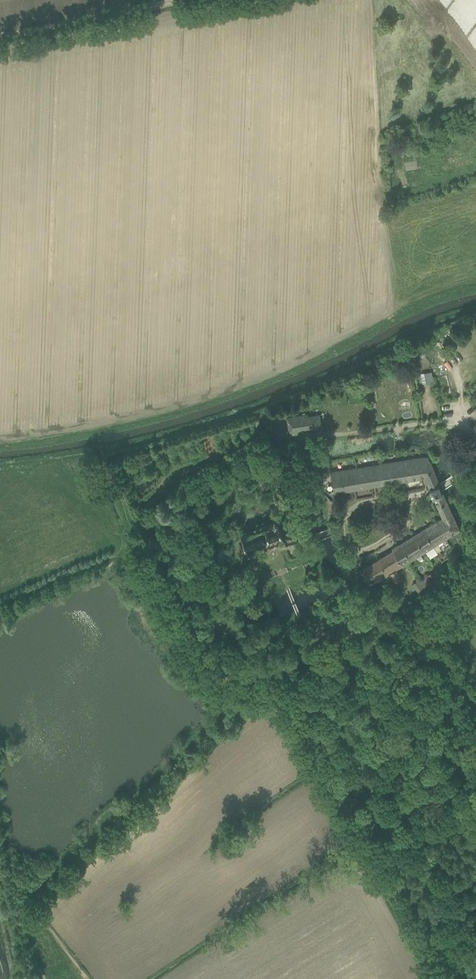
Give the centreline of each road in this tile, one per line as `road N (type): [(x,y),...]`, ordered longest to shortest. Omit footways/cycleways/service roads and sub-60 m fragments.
road 1 (track): [(442,978),(279,689),(231,682),(194,653),(99,453)]
road 2 (track): [(0,35),(66,30),(200,0)]
road 3 (track): [(345,529),(362,503),(412,500),(402,530),(369,548),(354,551),(345,534)]
road 4 (track): [(475,567),(431,631),(475,723)]
road 5 (track): [(347,434),(437,422),(475,436)]

